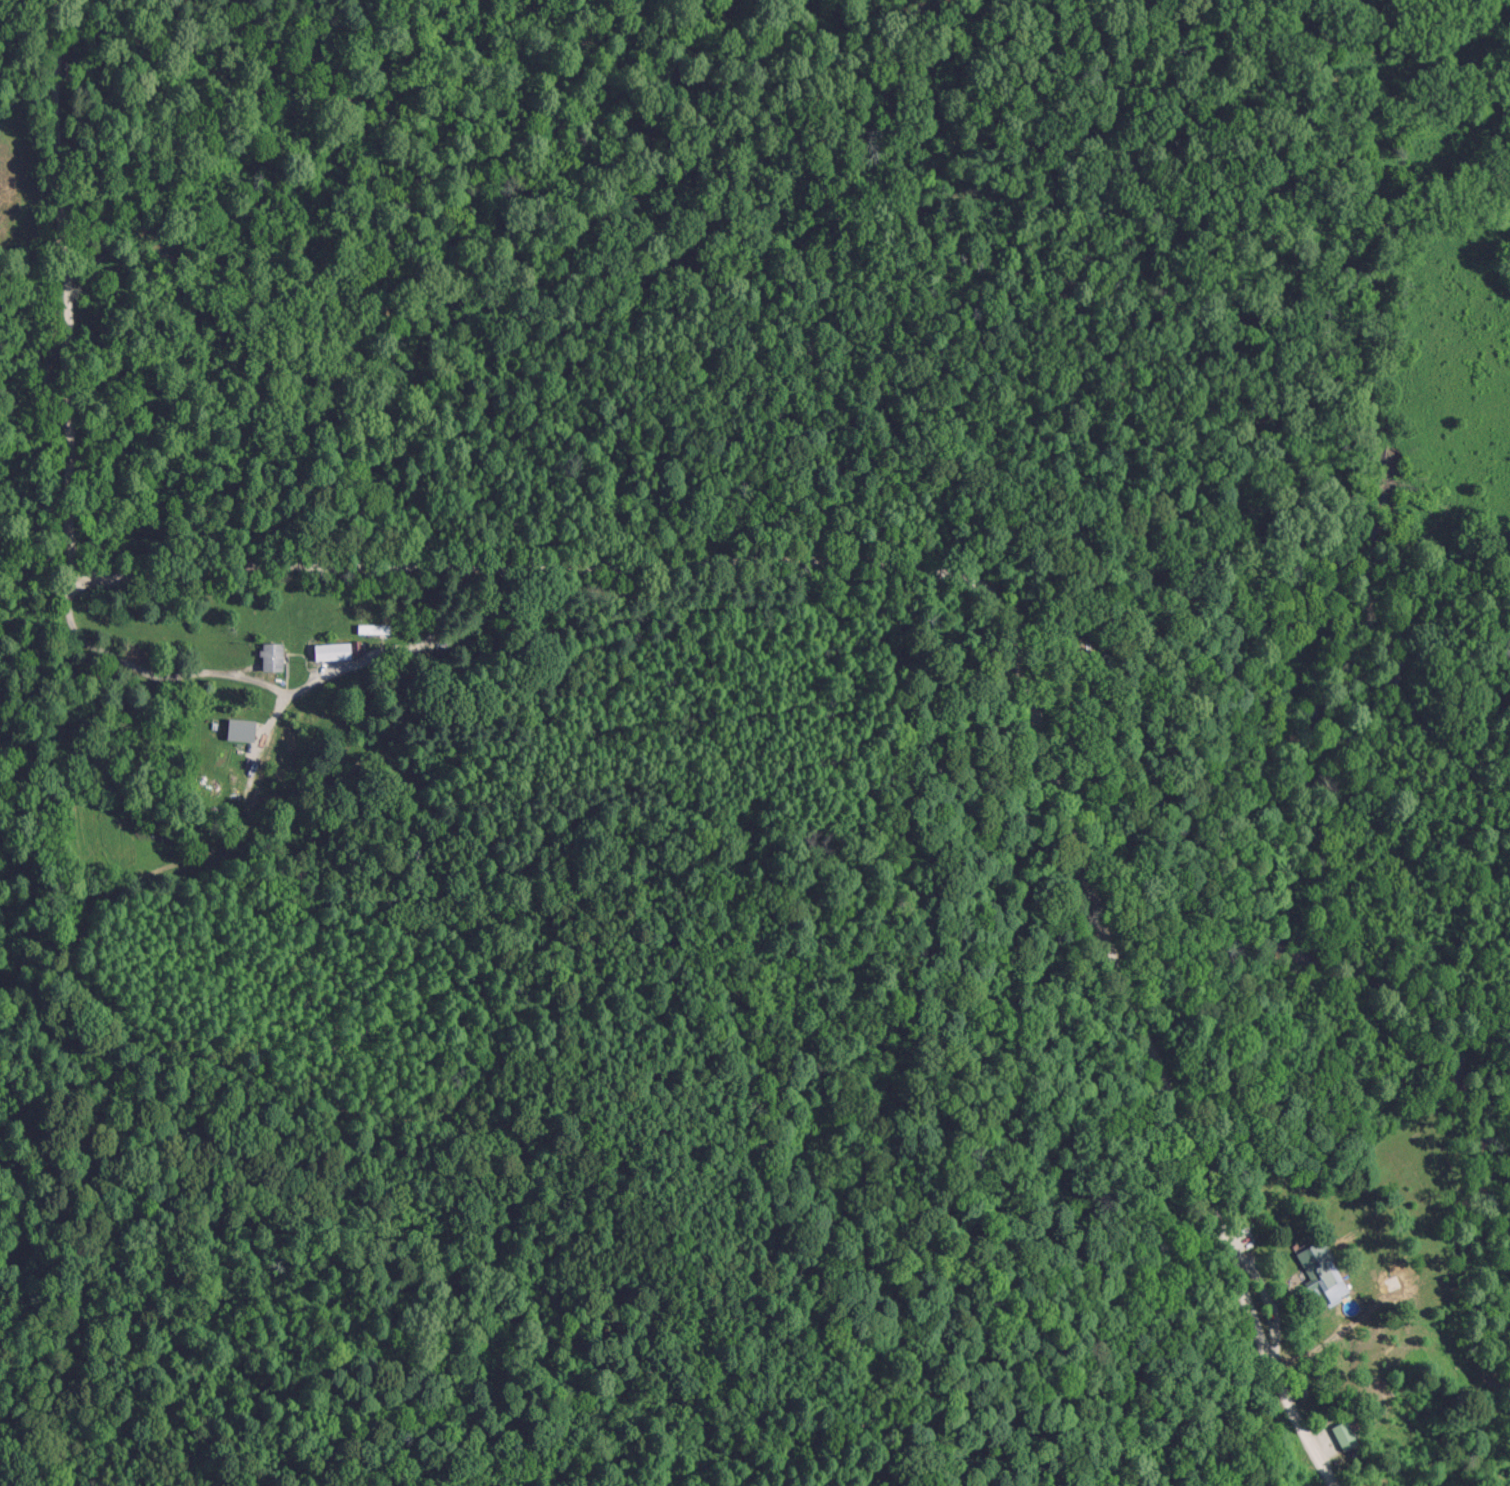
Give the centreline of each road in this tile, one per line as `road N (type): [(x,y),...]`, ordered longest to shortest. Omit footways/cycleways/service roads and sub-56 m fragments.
road 1 (residential): [(1332,1485),(1265,1349),(1108,945),(1002,616),(974,581),(926,563),(843,554),(231,559),(114,571),(71,550),(54,0)]

